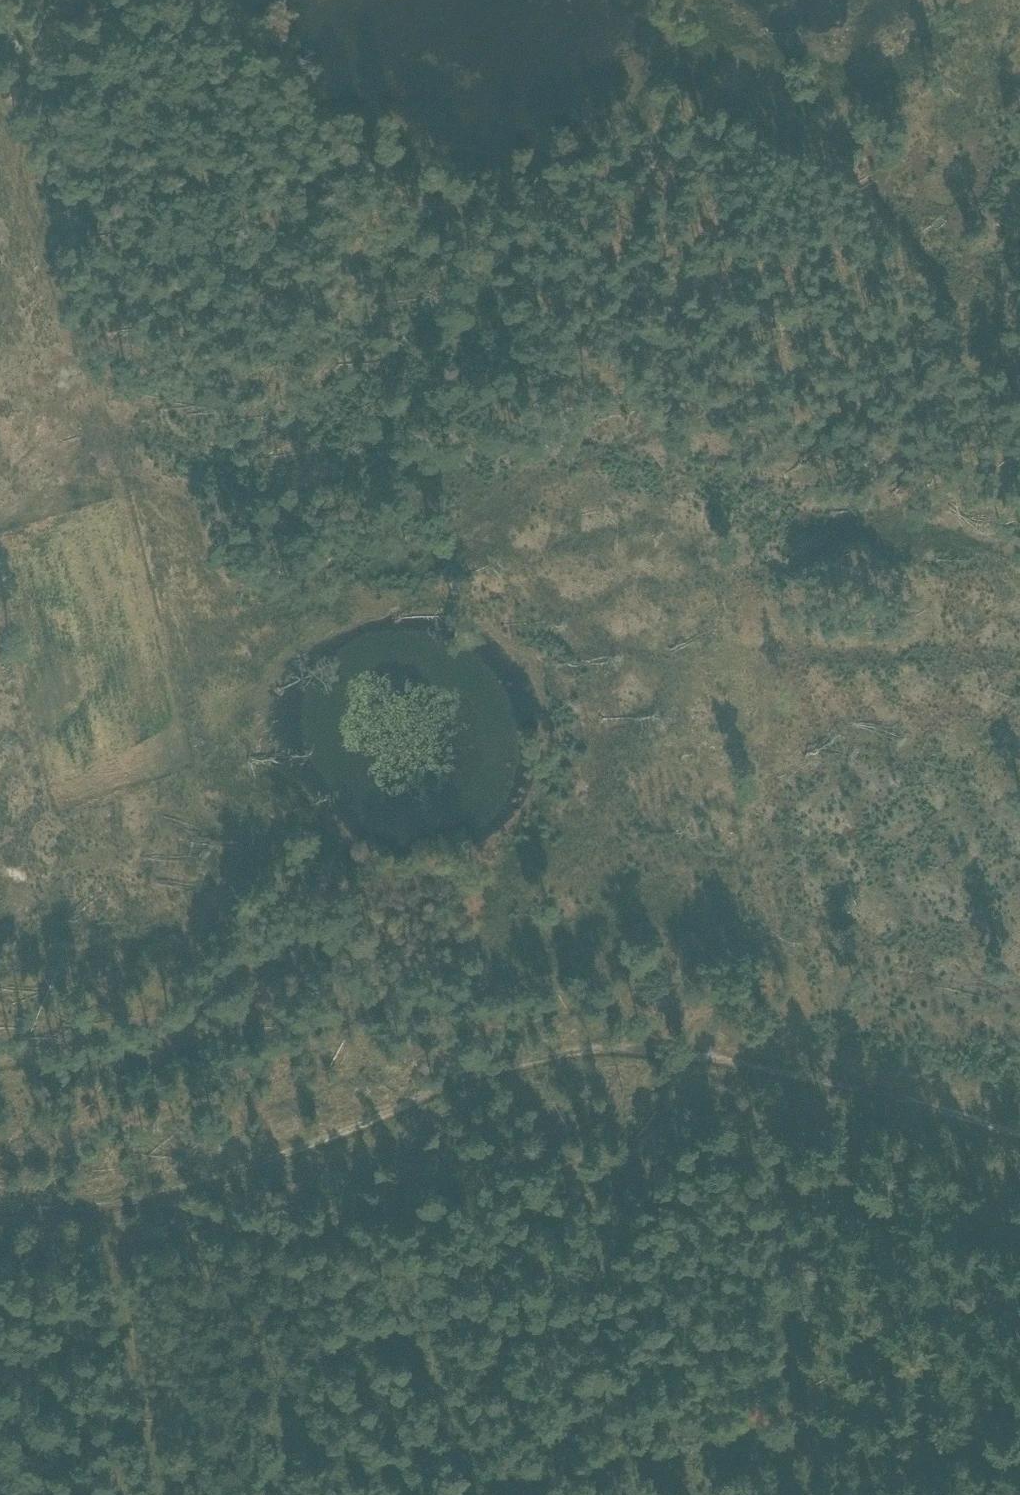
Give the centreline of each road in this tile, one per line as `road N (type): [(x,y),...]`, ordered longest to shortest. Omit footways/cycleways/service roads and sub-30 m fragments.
road 1 (track): [(1019,1140),(651,1045),(567,1046),(106,1210),(0,1217)]
road 2 (track): [(106,1210),(161,1494)]

